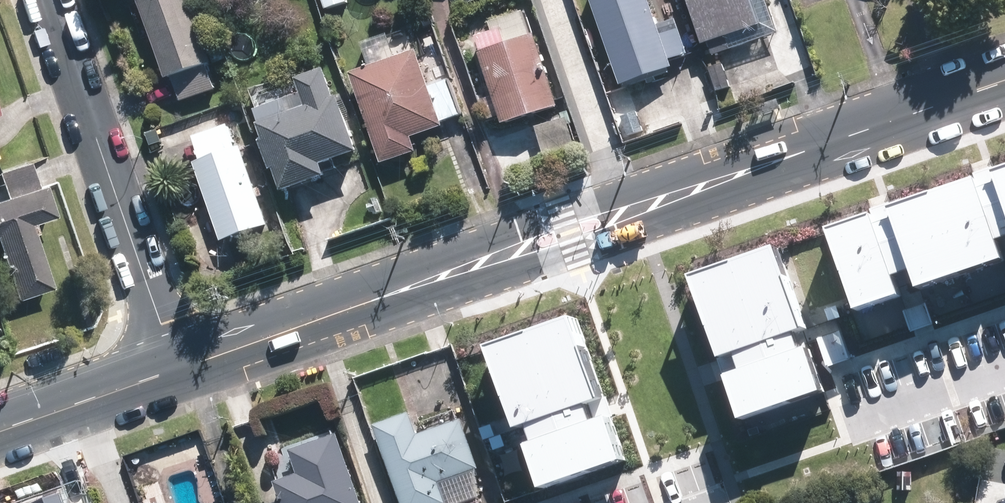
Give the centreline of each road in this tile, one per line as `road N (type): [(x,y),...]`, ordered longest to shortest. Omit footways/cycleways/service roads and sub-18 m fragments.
road 1 (secondary): [(627,213),(178,370)]
road 2 (secondary): [(1004,81),(627,213)]
road 3 (residential): [(49,0),(178,370)]
road 4 (residential): [(627,213),(552,0)]
road 5 (secondary): [(178,370),(0,431)]

